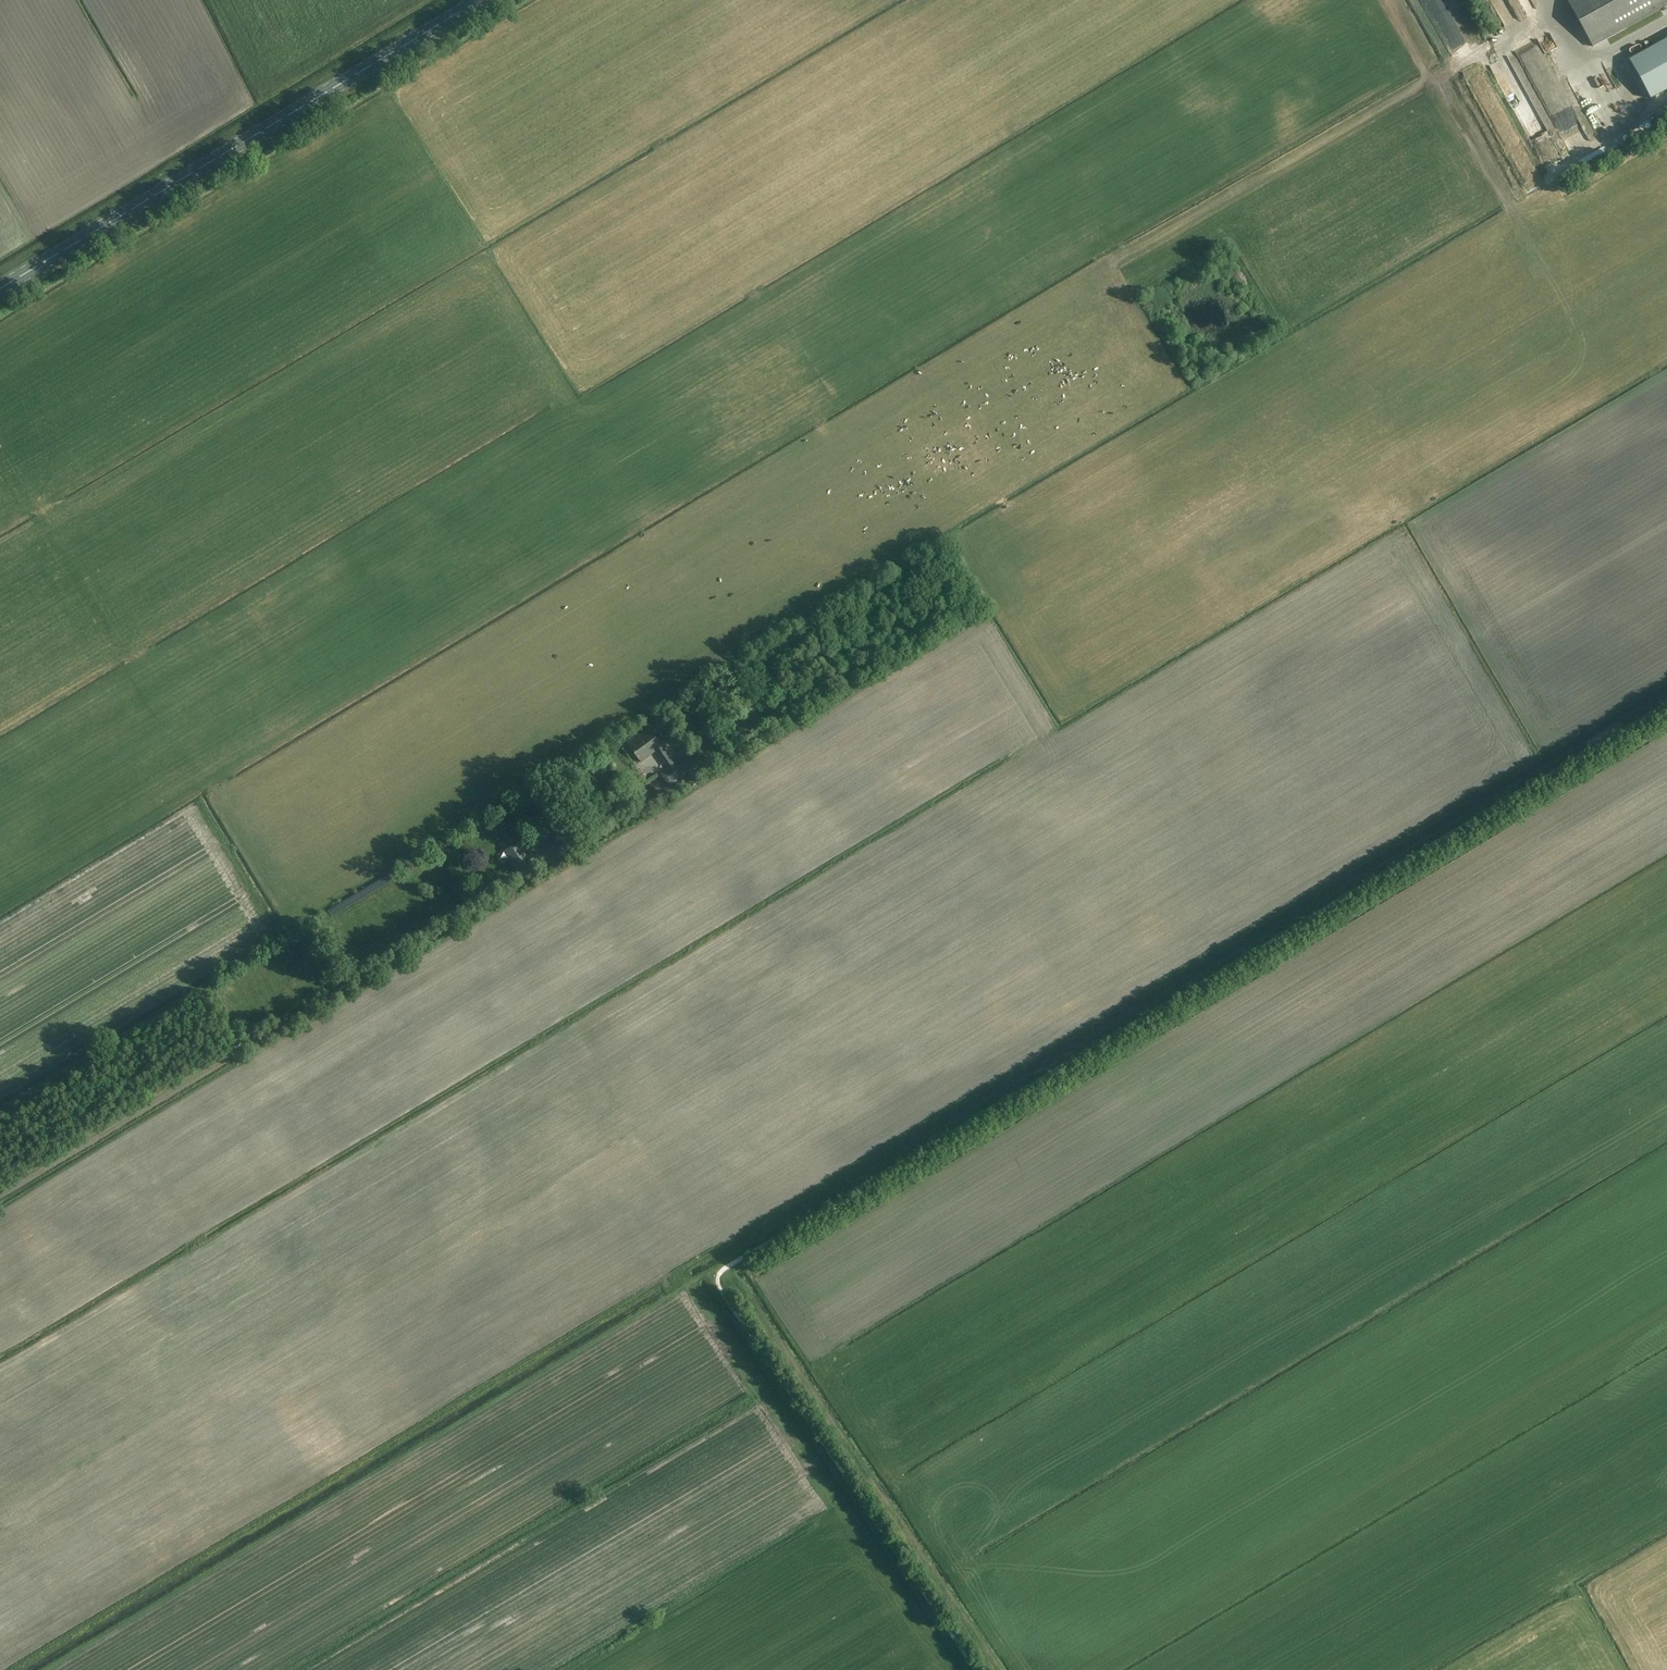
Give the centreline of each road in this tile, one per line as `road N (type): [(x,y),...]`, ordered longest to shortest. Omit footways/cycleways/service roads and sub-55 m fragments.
road 1 (track): [(0,1199),(761,747)]
road 2 (primary): [(0,289),(479,0)]

